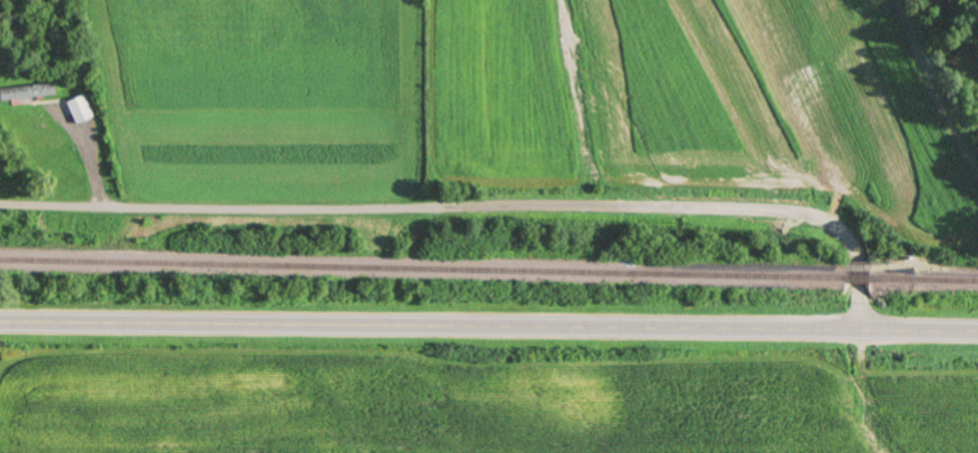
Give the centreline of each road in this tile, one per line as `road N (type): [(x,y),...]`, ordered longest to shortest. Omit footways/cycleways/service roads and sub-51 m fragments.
road 1 (primary): [(977,332),(0,323)]
road 2 (residential): [(862,330),(852,244),(826,221),(793,212),(0,204)]

